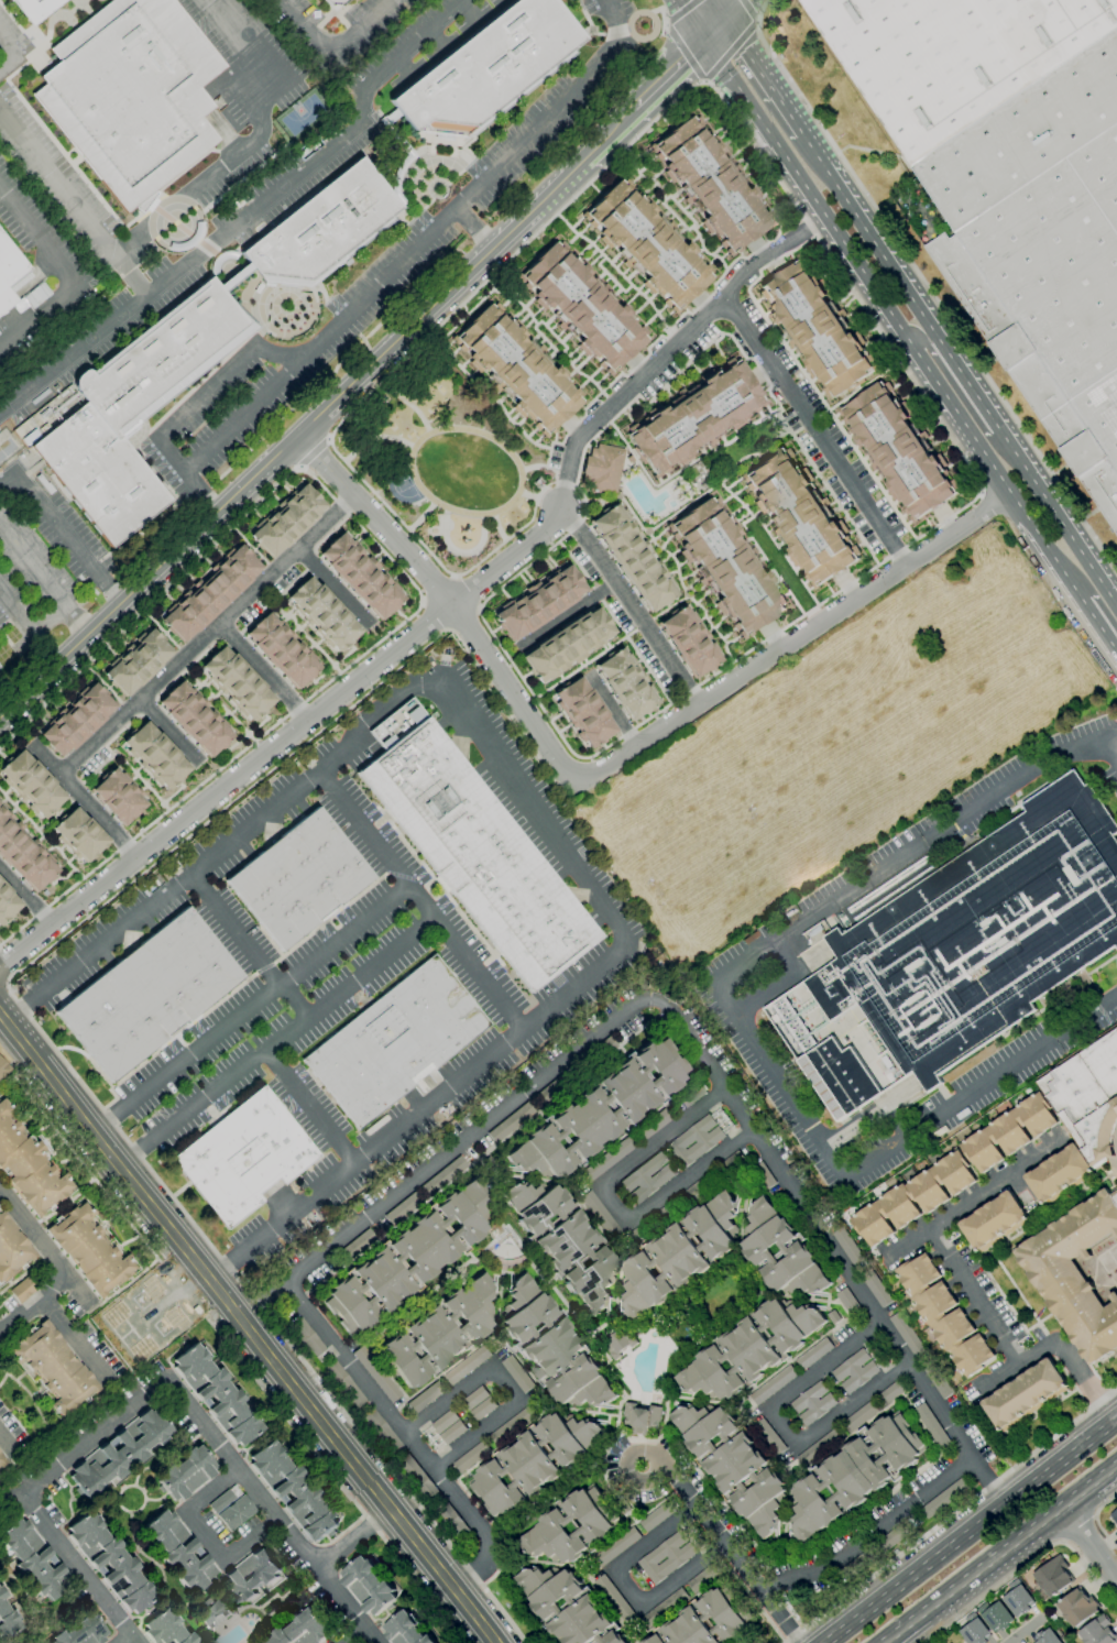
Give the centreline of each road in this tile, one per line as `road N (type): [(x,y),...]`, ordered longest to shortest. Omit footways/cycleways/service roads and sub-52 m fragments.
road 1 (tertiary): [(0,718),(582,163)]
road 2 (tertiary): [(0,1015),(494,1642)]
road 3 (residential): [(0,966),(544,534),(560,507)]
road 4 (primary): [(708,40),(1070,584)]
road 5 (residential): [(574,785),(1010,494)]
road 6 (residential): [(23,1491),(171,1384),(326,1565),(377,1642)]
road 7 (residential): [(574,785),(453,605),(300,436)]
road 8 (primary): [(1116,1419),(825,1642)]
road 9 (residential): [(904,565),(727,296)]
road 10 (primary): [(879,1642),(1116,1462)]
road 11 (primary): [(937,338),(800,134)]
road 12 (primary): [(1116,608),(997,429)]
road 13 (residential): [(891,1257),(1062,1133)]
road 14 (residential): [(23,1491),(145,1642)]
road 15 (residential): [(0,1191),(66,1273),(0,1328)]
road 16 (primary): [(1011,452),(987,436),(927,347),(896,324)]
road 17 (residential): [(1019,1362),(931,1233)]
road 18 (primary): [(800,134),(726,21)]

